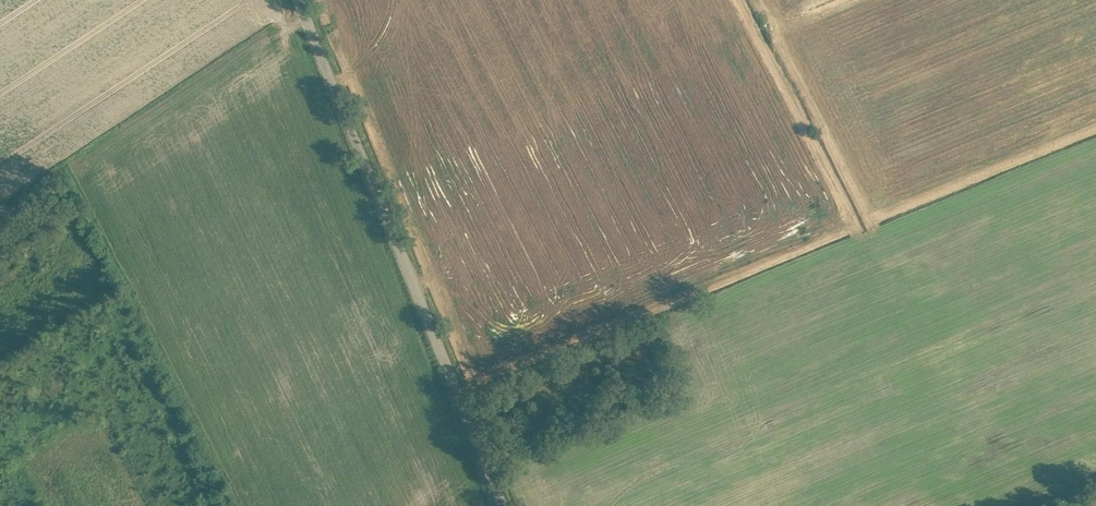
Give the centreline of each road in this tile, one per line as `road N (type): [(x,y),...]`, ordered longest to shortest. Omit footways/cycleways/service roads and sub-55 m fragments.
road 1 (unclassified): [(503,505),(298,0)]
road 2 (track): [(751,0),(870,233)]

